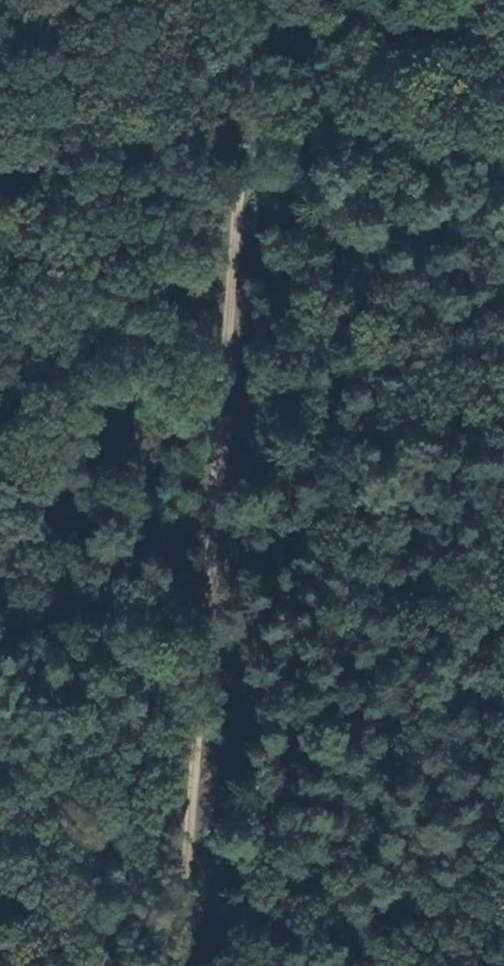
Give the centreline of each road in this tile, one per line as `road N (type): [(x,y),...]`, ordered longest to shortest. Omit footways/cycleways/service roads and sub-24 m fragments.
road 1 (track): [(250,168),(215,621)]
road 2 (track): [(215,621),(186,965)]
road 3 (track): [(503,184),(250,168)]
road 4 (track): [(215,621),(0,606)]
road 5 (track): [(262,0),(250,168)]

